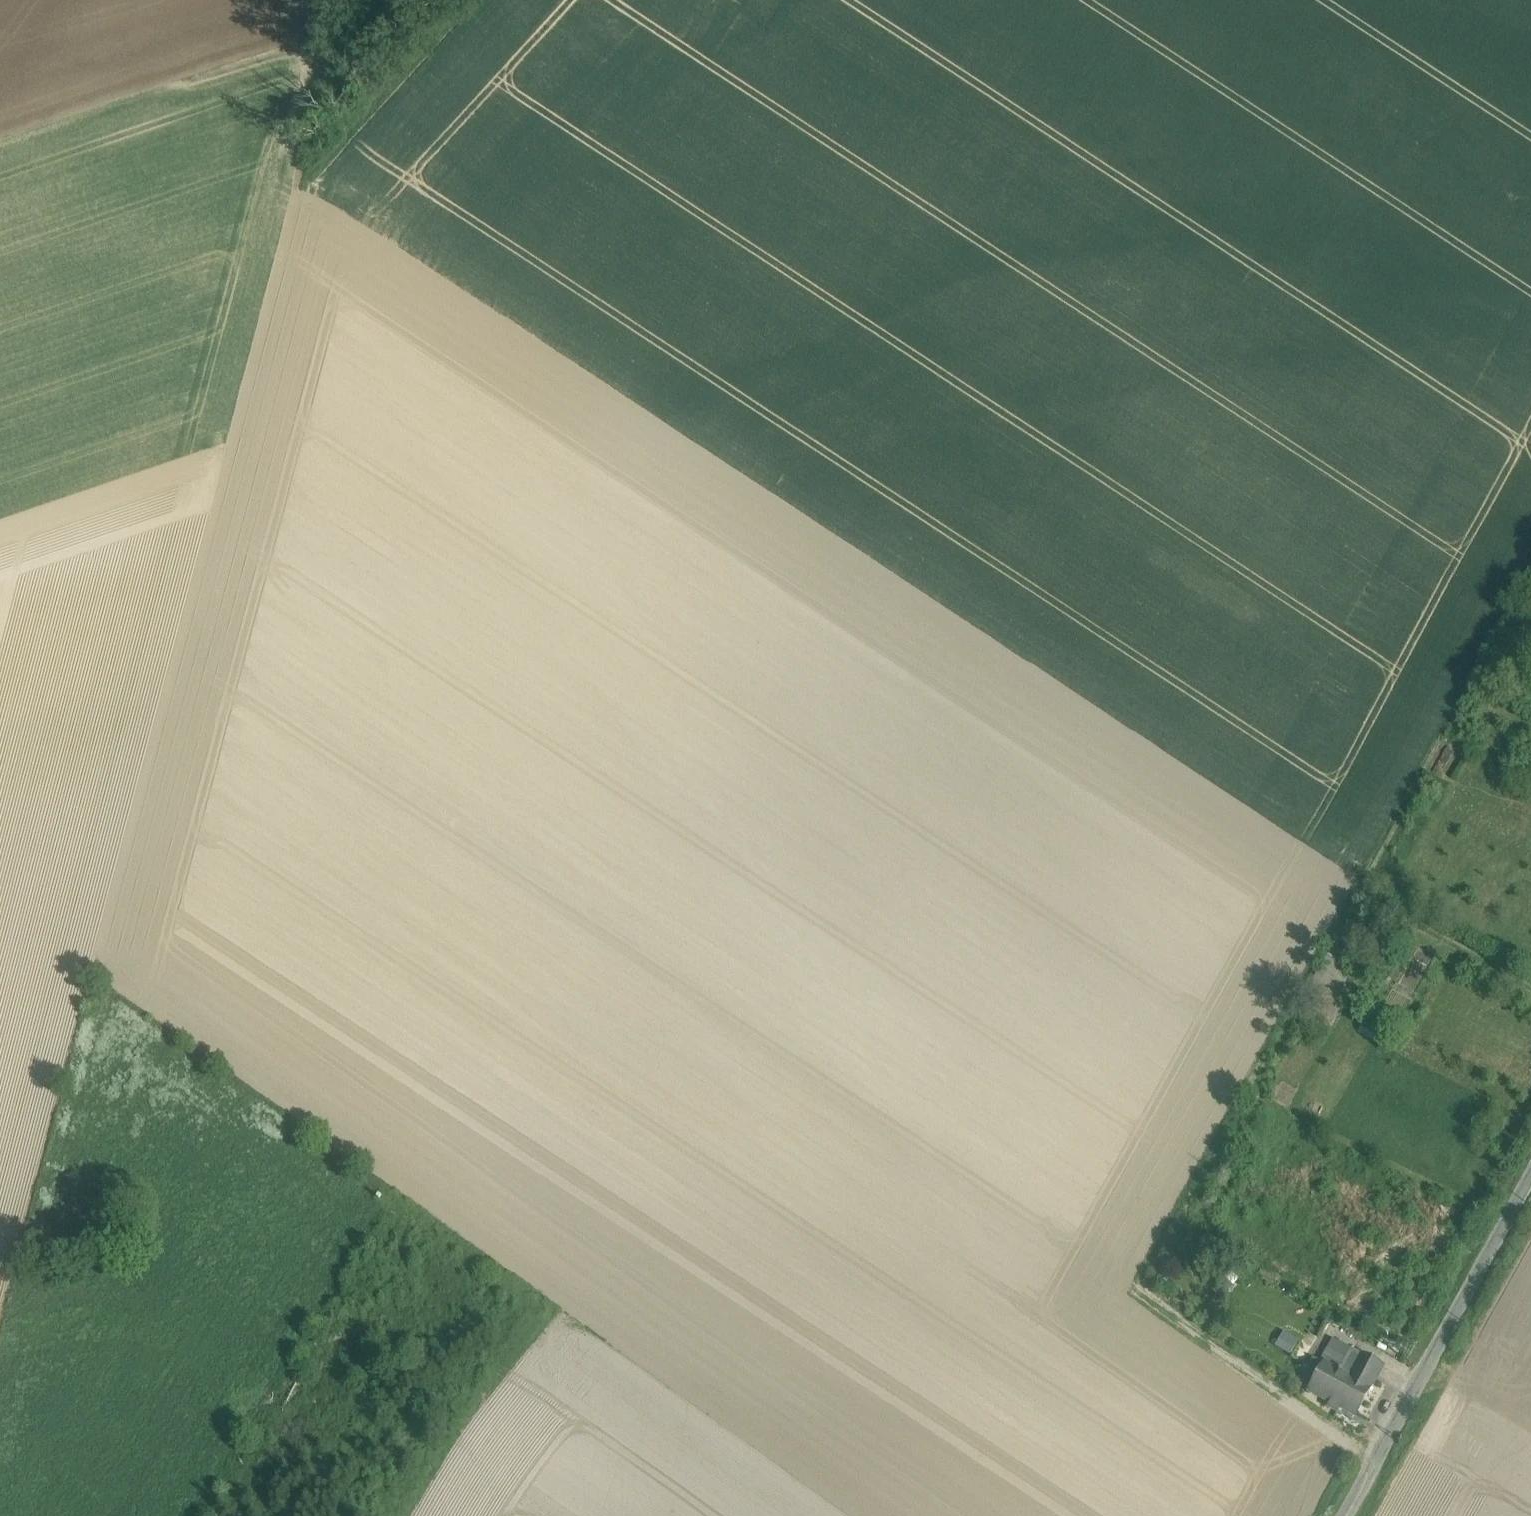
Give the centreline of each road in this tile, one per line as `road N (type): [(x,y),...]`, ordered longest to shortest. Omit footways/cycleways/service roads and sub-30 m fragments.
road 1 (unclassified): [(1530,1173),(1344,1515)]

